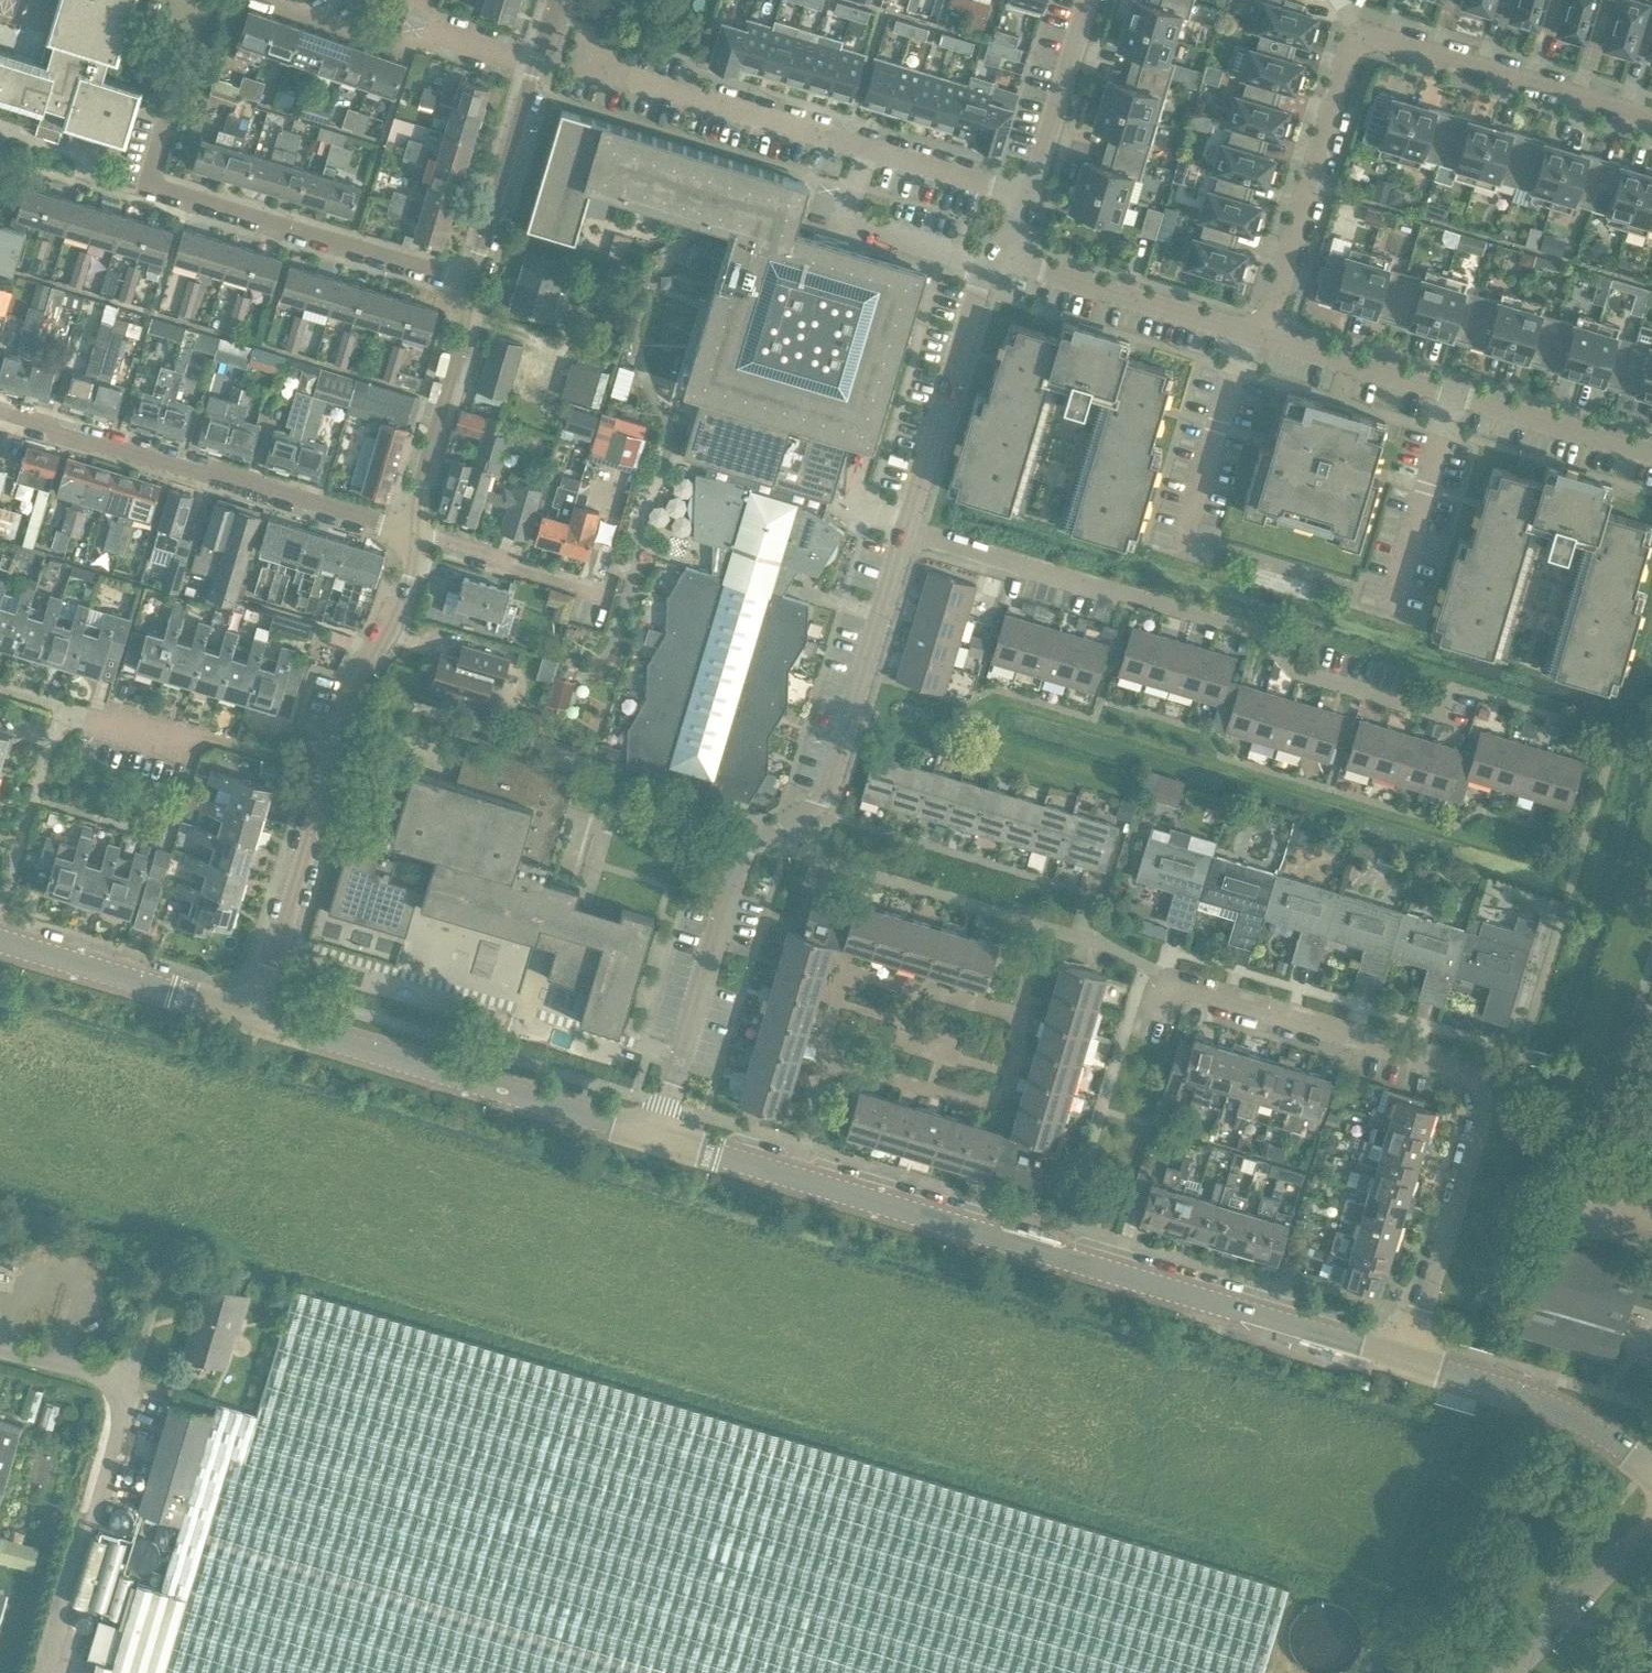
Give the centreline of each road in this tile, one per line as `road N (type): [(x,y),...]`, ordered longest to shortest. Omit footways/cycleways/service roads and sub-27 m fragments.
road 1 (tertiary): [(1406,1358),(656,1136)]
road 2 (tertiary): [(656,1136),(750,858),(795,828),(829,792),(906,531)]
road 3 (residential): [(1406,1358),(1486,1107),(1480,1090),(1466,1076),(1184,992),(1163,1002),(1151,1043)]
road 4 (residential): [(1263,337),(1357,38),(1651,121)]
road 5 (residential): [(906,531),(1261,633),(1301,674),(1410,707),(1429,707),(1443,696)]
road 6 (residential): [(1032,204),(596,78)]
road 7 (residential): [(422,538),(0,412)]
road 8 (tertiary): [(656,1136),(258,1023)]
road 9 (residential): [(476,290),(153,198),(166,123)]
road 10 (residential): [(1651,452),(1263,337)]
road 11 (residential): [(328,775),(199,735),(100,720),(0,690)]
road 12 (unclassified): [(48,1672),(131,1389)]
road 13 (tertiary): [(906,531),(991,261)]
road 14 (residential): [(1263,337),(991,261)]
road 15 (tertiary): [(1651,1476),(1571,1417),(1406,1358)]
road 16 (tertiary): [(258,1023),(0,948)]
road 17 (residential): [(258,1023),(328,775)]
road 18 (residential): [(328,775),(354,691),(402,615),(422,538)]
road 19 (residential): [(422,538),(422,486),(476,290)]
road 20 (residential): [(476,290),(543,64)]
road 21 (tertiary): [(1032,204),(1092,0)]
road 22 (residential): [(1509,1672),(1651,1522)]
road 23 (residential): [(422,538),(605,590)]
road 24 (residential): [(270,0),(394,45),(436,33)]
road 25 (unclassified): [(131,1389),(0,1351)]

